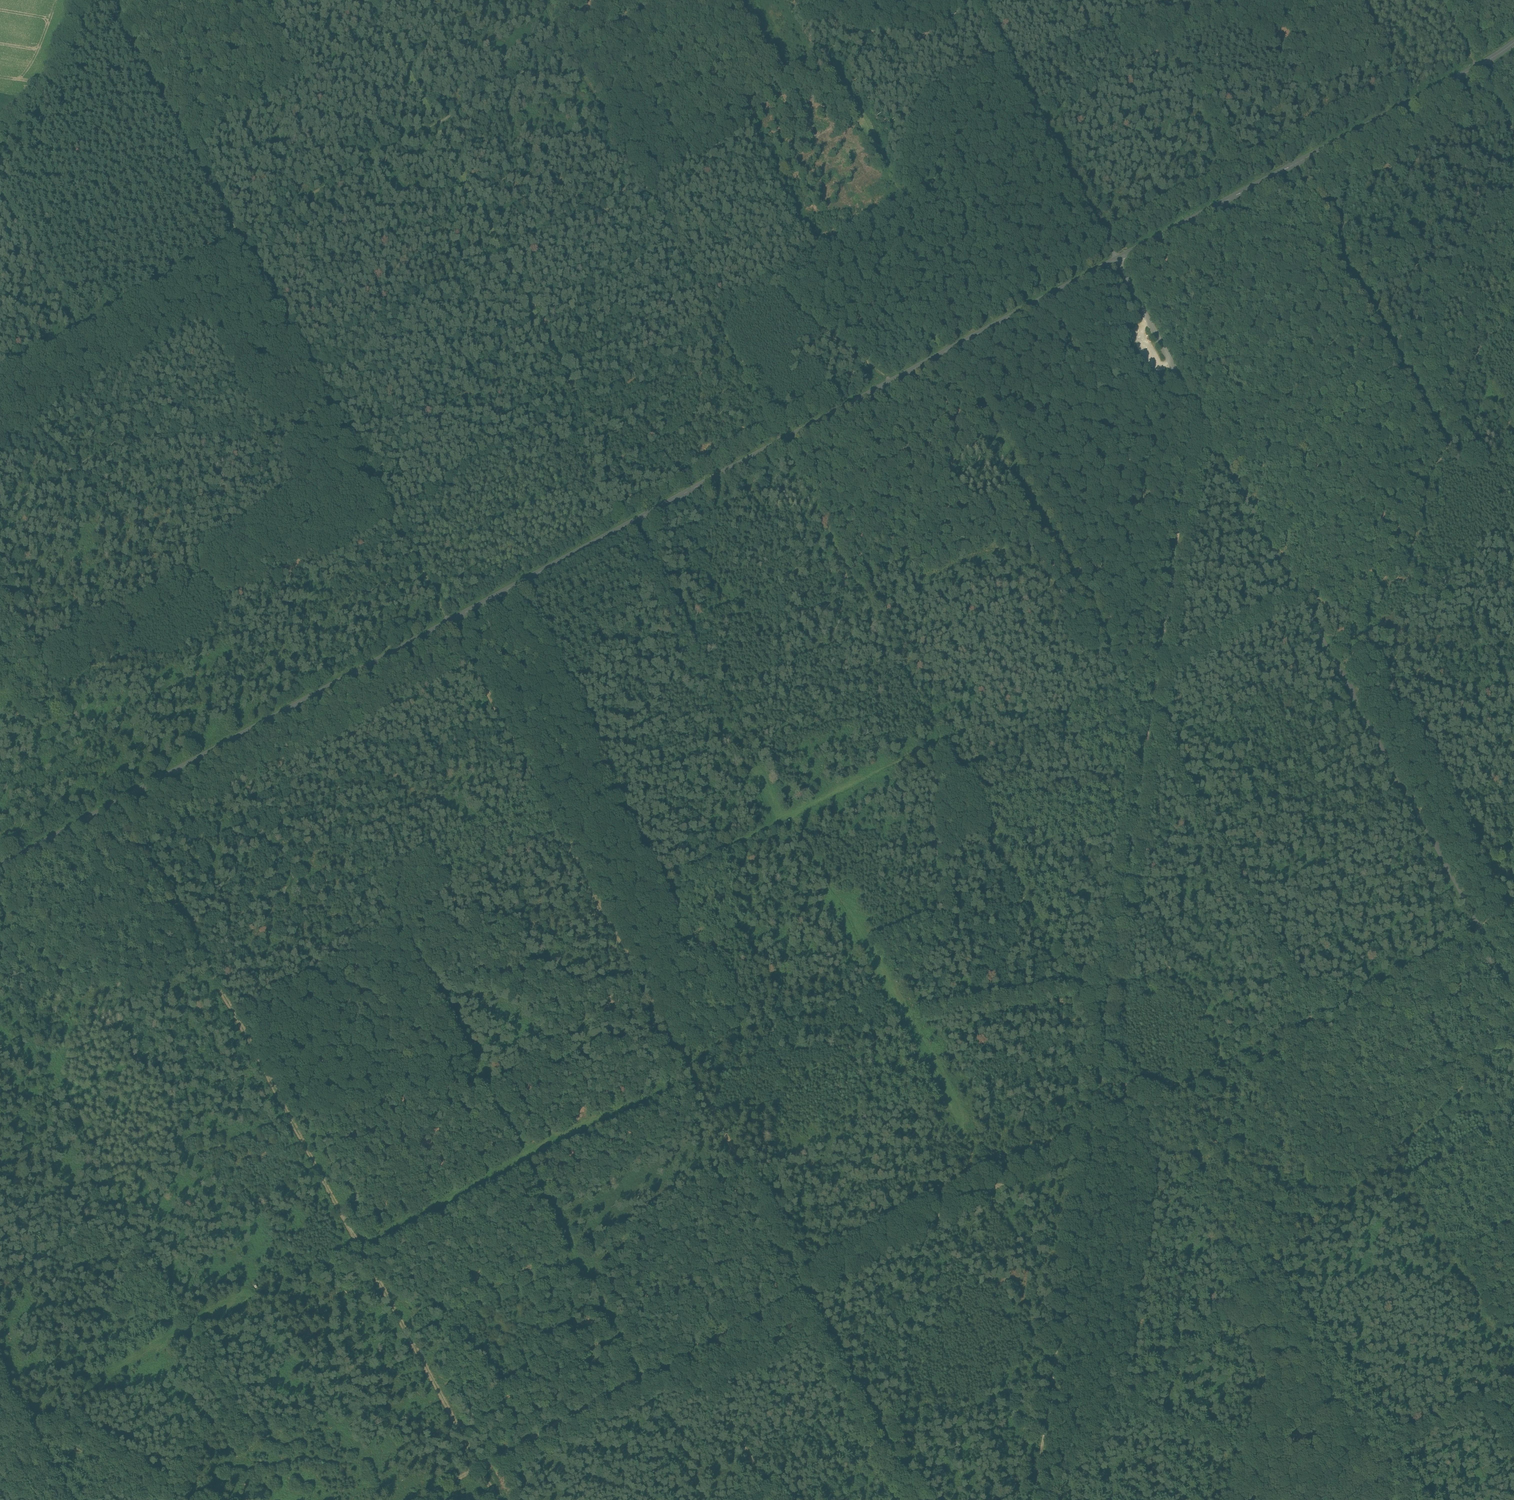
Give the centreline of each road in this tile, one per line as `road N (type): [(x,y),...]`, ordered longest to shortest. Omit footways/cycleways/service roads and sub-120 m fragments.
road 1 (secondary): [(0,865),(1117,258)]
road 2 (track): [(482,1464),(0,577)]
road 3 (track): [(239,235),(680,1048)]
road 4 (unclassified): [(1513,987),(1117,258)]
road 5 (track): [(1089,1135),(1197,406)]
road 6 (track): [(482,1464),(1089,1135)]
road 7 (track): [(1513,320),(1475,349),(1420,526),(1364,603),(1355,609),(1297,588),(1158,672)]
road 8 (track): [(680,1048),(920,1499)]
road 9 (secondary): [(1117,258),(1513,41)]
road 10 (track): [(572,47),(784,440)]
road 11 (track): [(239,235),(572,47)]
road 12 (track): [(1089,1135),(1036,1499)]
road 13 (track): [(1513,908),(1222,1064)]
road 14 (track): [(1117,258),(979,0)]
road 15 (track): [(239,235),(0,373)]
road 16 (track): [(135,0),(127,32),(239,235)]
road 17 (track): [(1256,1280),(1393,1499)]
road 18 (track): [(1513,1382),(1362,1453)]
road 19 (track): [(163,94),(9,120)]
road 20 (track): [(0,1362),(73,1499)]
road 21 (track): [(1441,0),(1513,130)]

